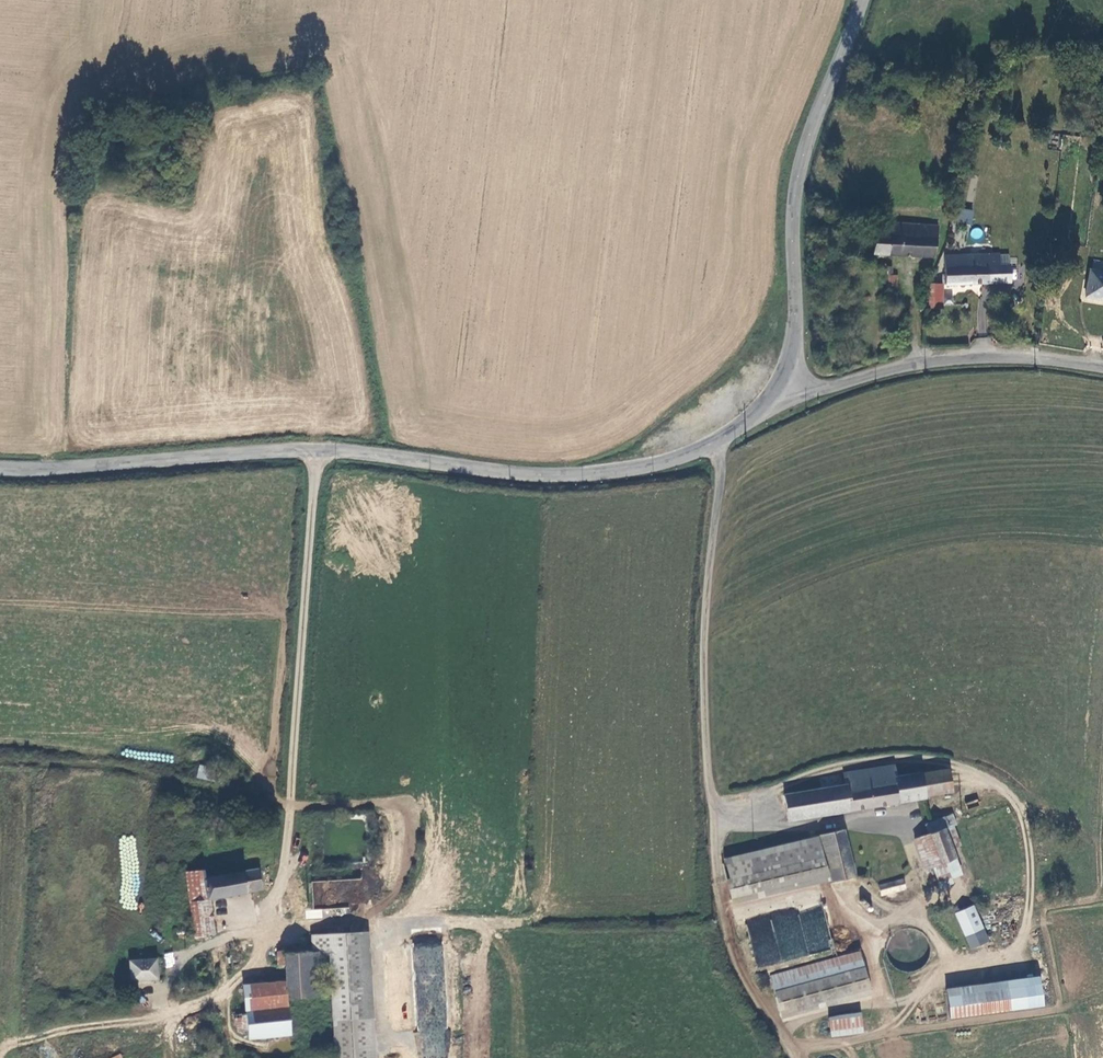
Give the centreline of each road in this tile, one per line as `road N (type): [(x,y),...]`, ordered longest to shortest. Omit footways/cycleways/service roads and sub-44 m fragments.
road 1 (unclassified): [(316,450),(285,864),(264,914)]
road 2 (unclassified): [(713,443),(720,480),(703,626),(709,782),(715,813),(731,829),(785,828)]
road 3 (tertiary): [(316,450),(552,475),(627,470),(713,443)]
road 4 (tertiary): [(780,381),(792,341),(799,168),(860,0)]
road 5 (tertiary): [(780,381),(826,389),(949,360),(1102,366)]
road 6 (tertiary): [(0,468),(316,450)]
road 7 (track): [(794,1057),(730,949),(717,905),(715,813)]

